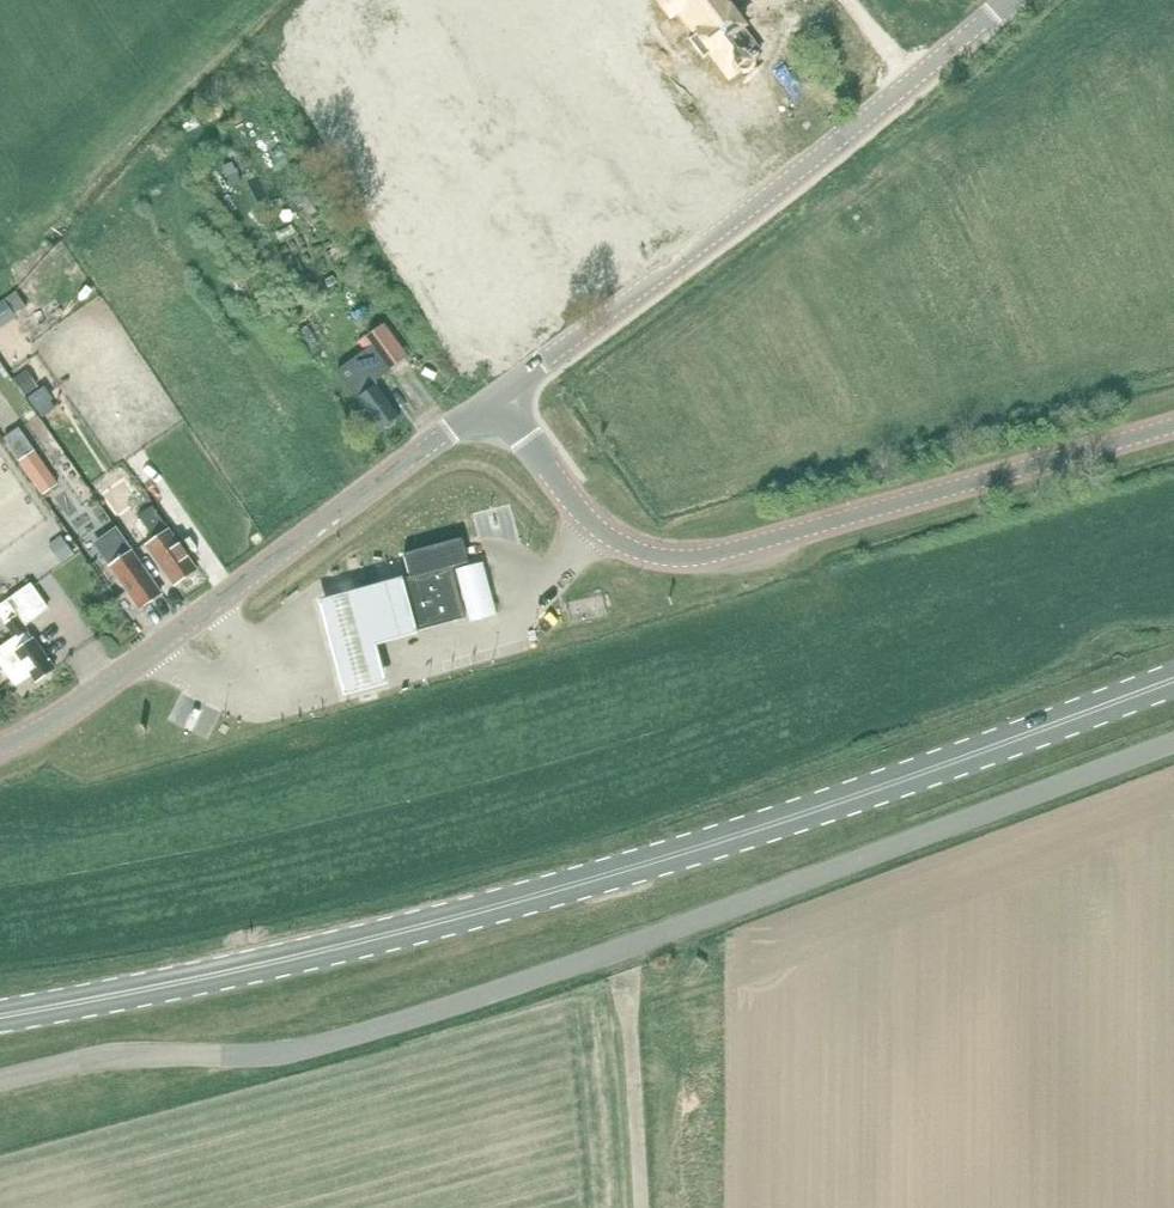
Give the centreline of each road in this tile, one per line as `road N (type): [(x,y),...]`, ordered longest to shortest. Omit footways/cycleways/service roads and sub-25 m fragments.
road 1 (unclassified): [(0,1079),(135,1054),(278,1056),(490,994),(1173,744)]
road 2 (primary): [(0,1014),(475,913),(883,786),(1173,680)]
road 3 (unclassified): [(498,397),(597,530),(655,557),(687,559),(1173,423)]
road 4 (tertiary): [(498,397),(812,161),(1008,0)]
road 5 (tertiary): [(0,747),(99,695),(498,397)]

